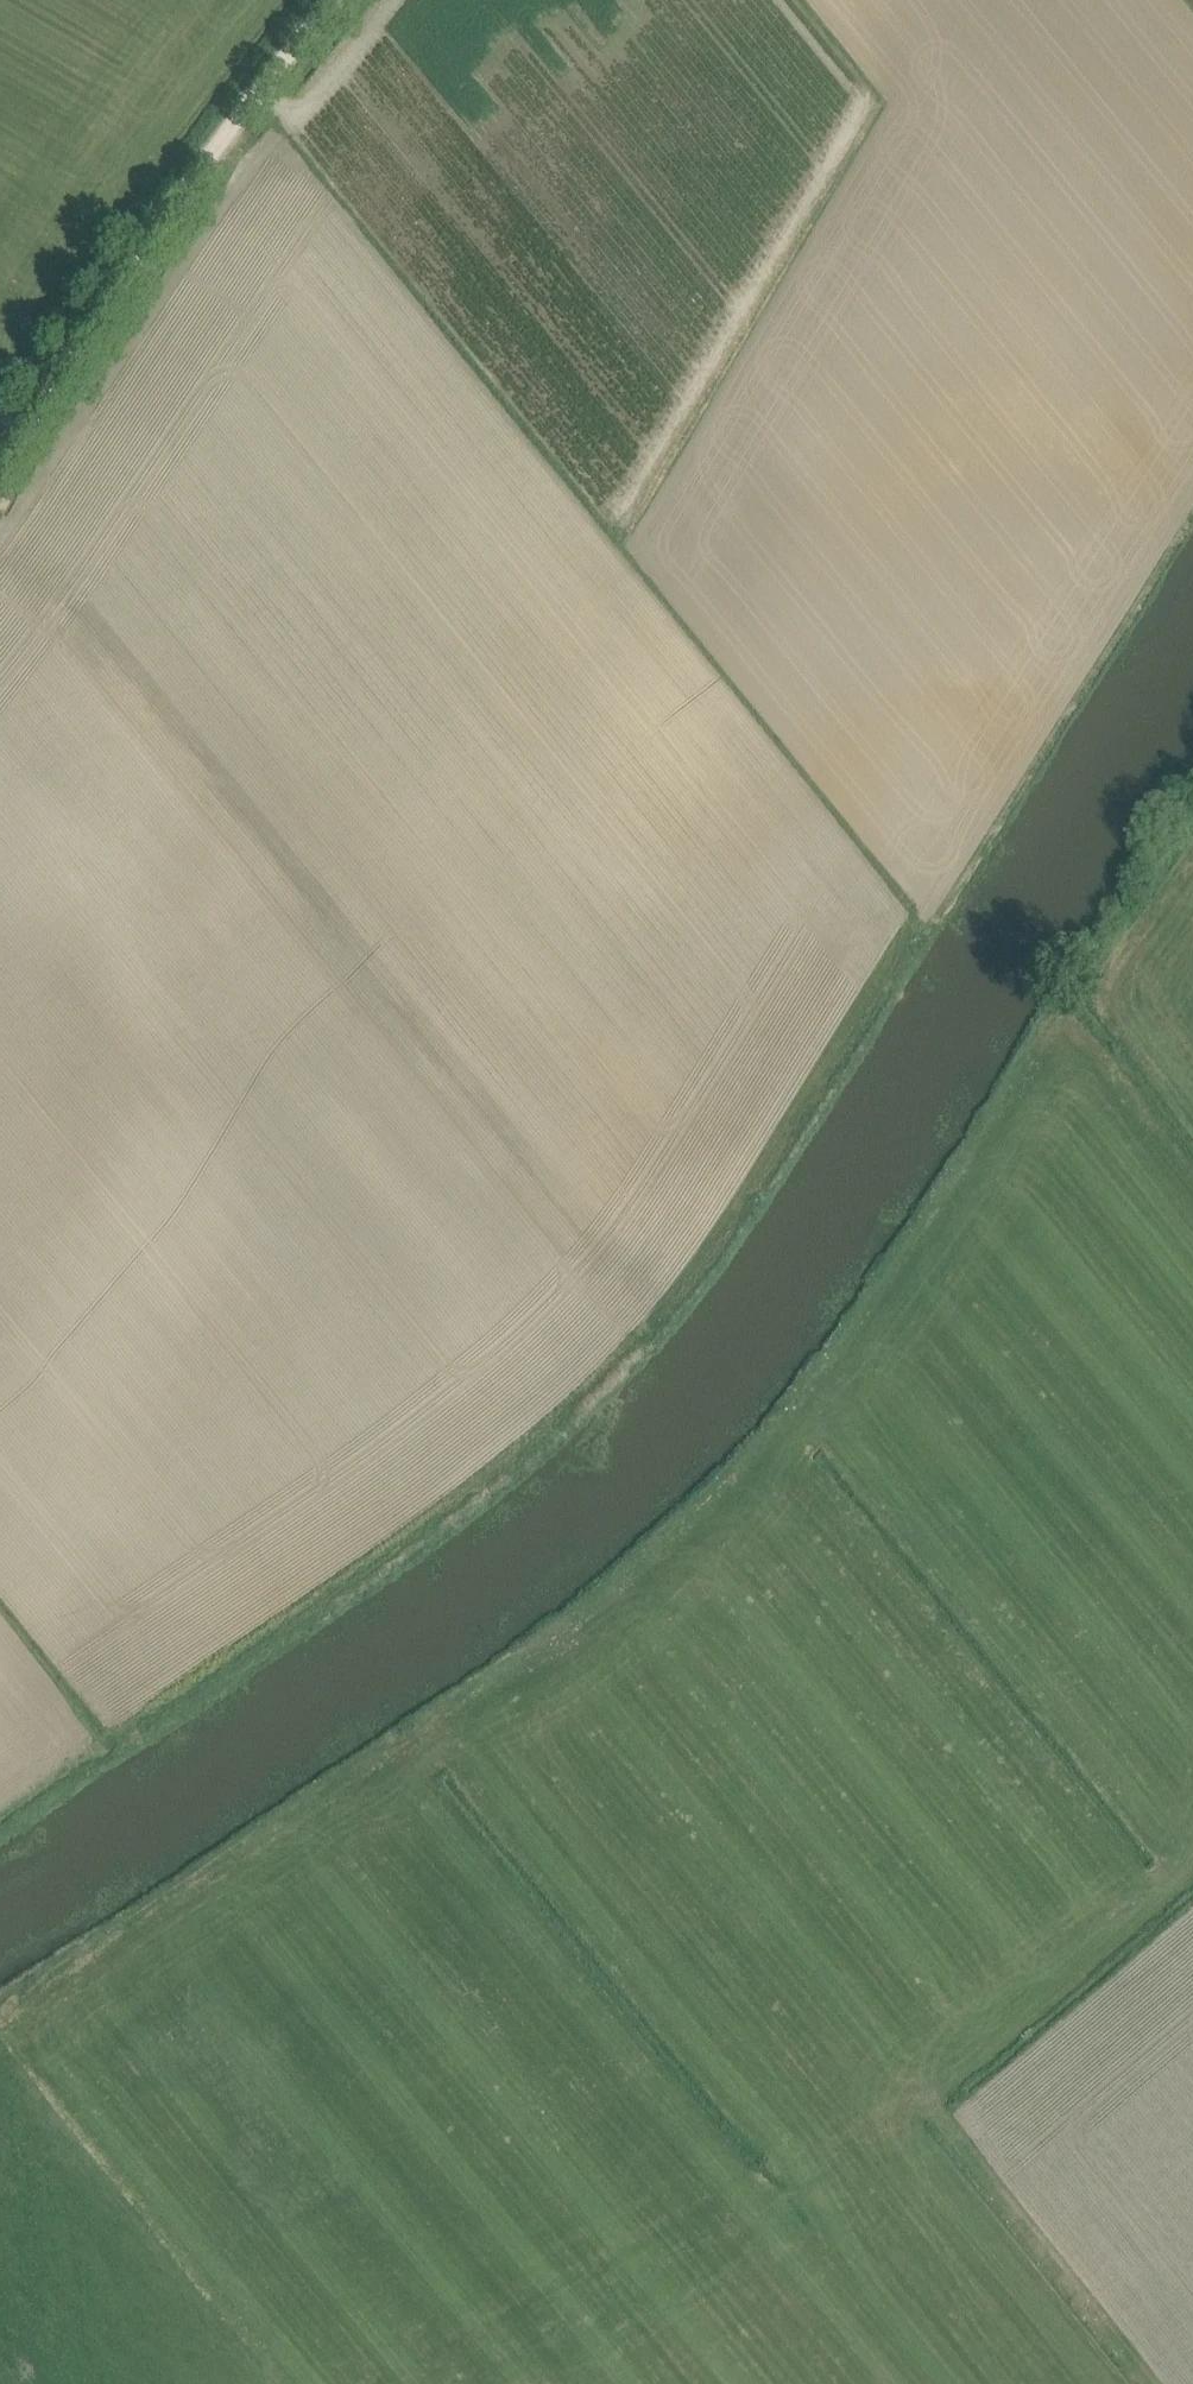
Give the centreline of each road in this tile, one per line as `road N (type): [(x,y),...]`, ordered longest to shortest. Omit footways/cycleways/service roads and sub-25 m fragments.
road 1 (track): [(336,0),(192,185),(0,464)]

